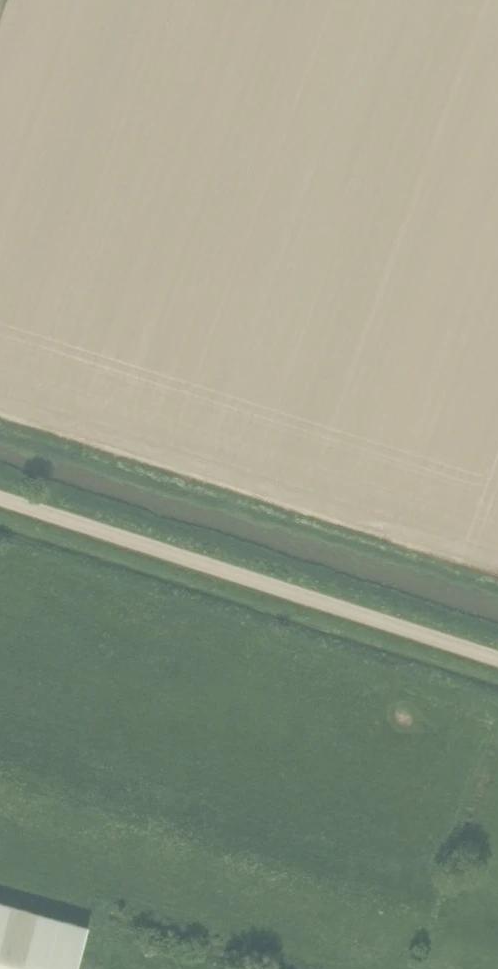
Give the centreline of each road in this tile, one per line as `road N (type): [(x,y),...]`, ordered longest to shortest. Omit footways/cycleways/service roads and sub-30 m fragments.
road 1 (unclassified): [(497,661),(0,504)]

